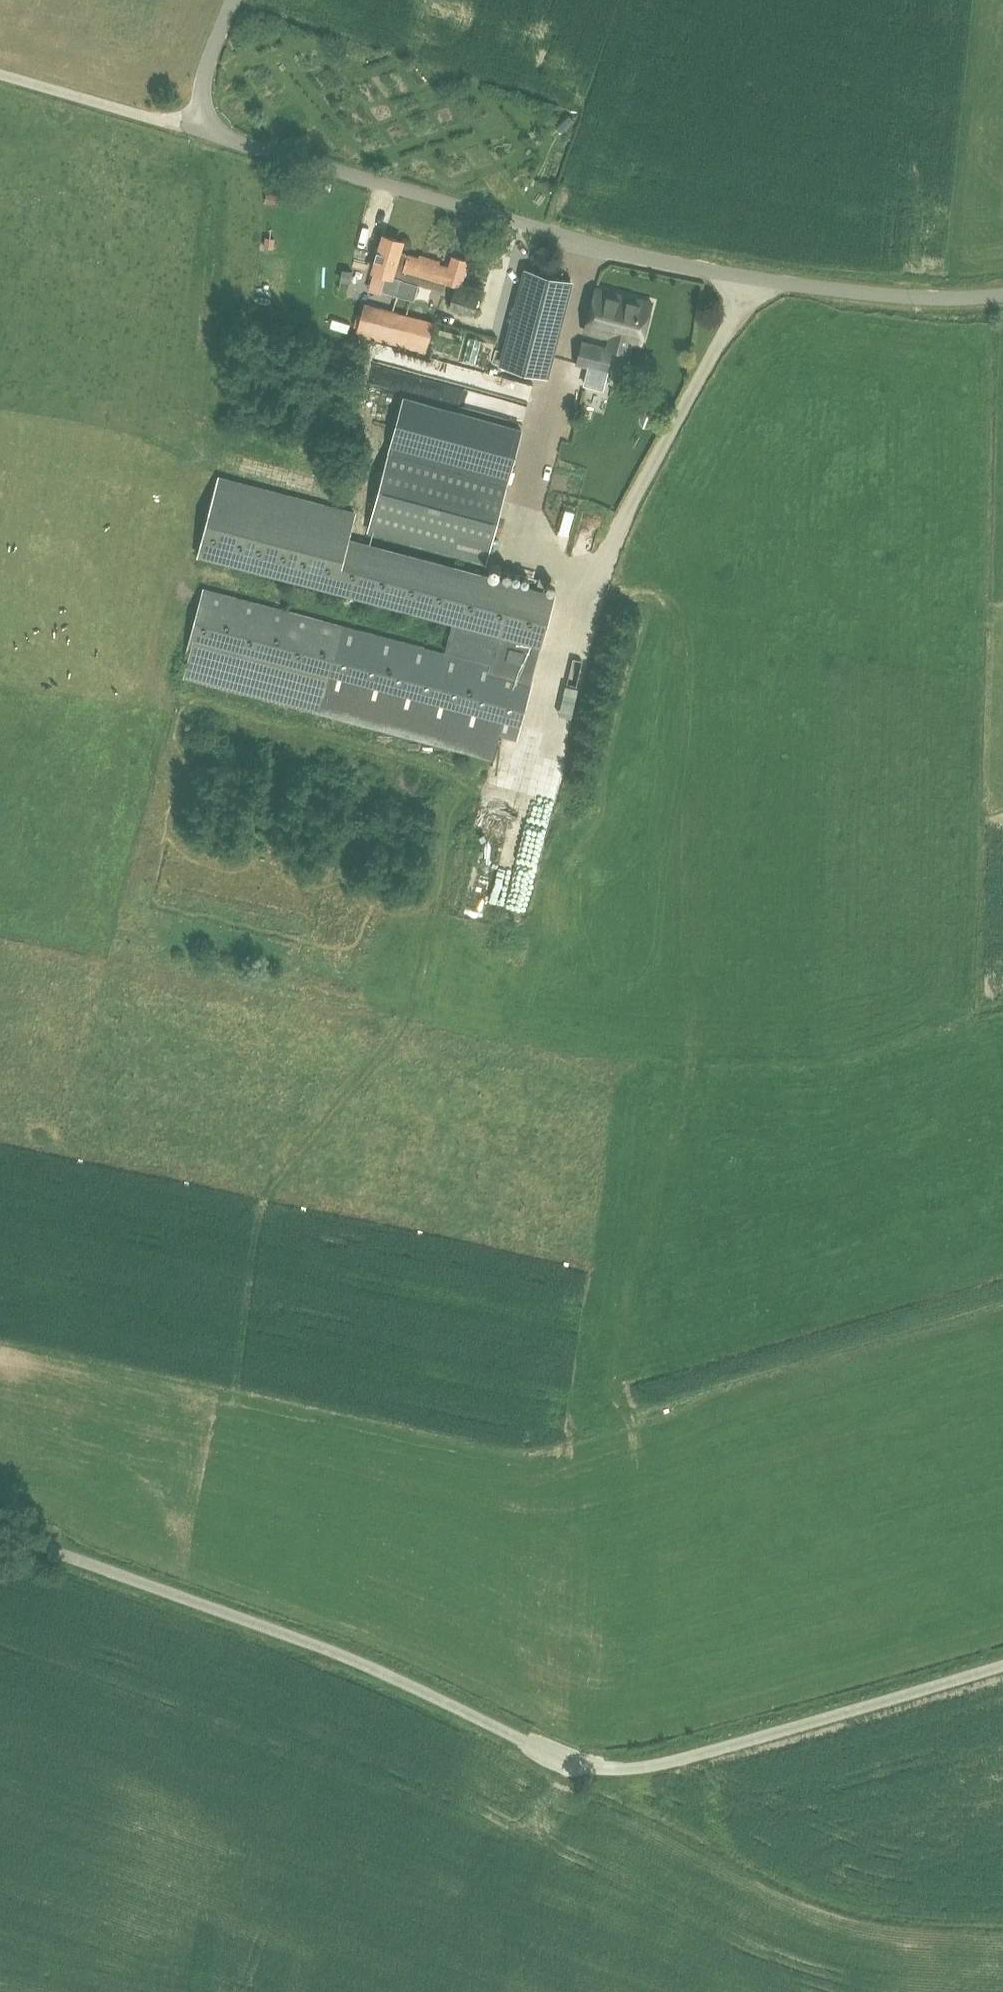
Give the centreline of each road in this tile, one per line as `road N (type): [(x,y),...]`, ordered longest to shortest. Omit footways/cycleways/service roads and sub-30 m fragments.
road 1 (unclassified): [(1002,1665),(653,1767),(602,1767),(554,1758),(361,1663),(51,1553),(0,1542)]
road 2 (unclassified): [(1002,293),(908,297),(748,277),(195,128)]
road 3 (unclassified): [(195,128),(0,73)]
road 4 (unclassified): [(195,128),(198,97),(235,0)]

